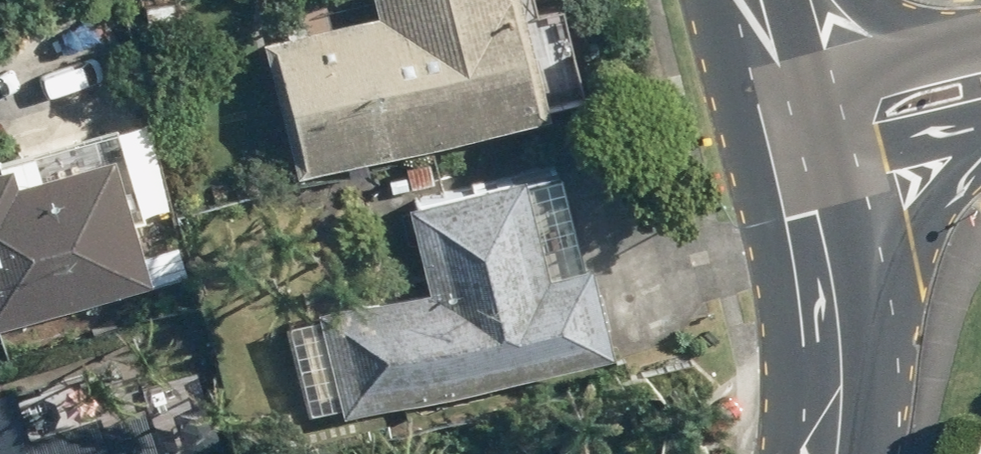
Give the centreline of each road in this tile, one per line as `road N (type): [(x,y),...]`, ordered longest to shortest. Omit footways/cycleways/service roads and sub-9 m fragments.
road 1 (secondary): [(806,200),(831,354),(828,453)]
road 2 (tertiary): [(767,39),(904,49),(980,36)]
road 3 (tertiary): [(980,140),(806,200)]
road 4 (secondary): [(767,39),(806,200)]

